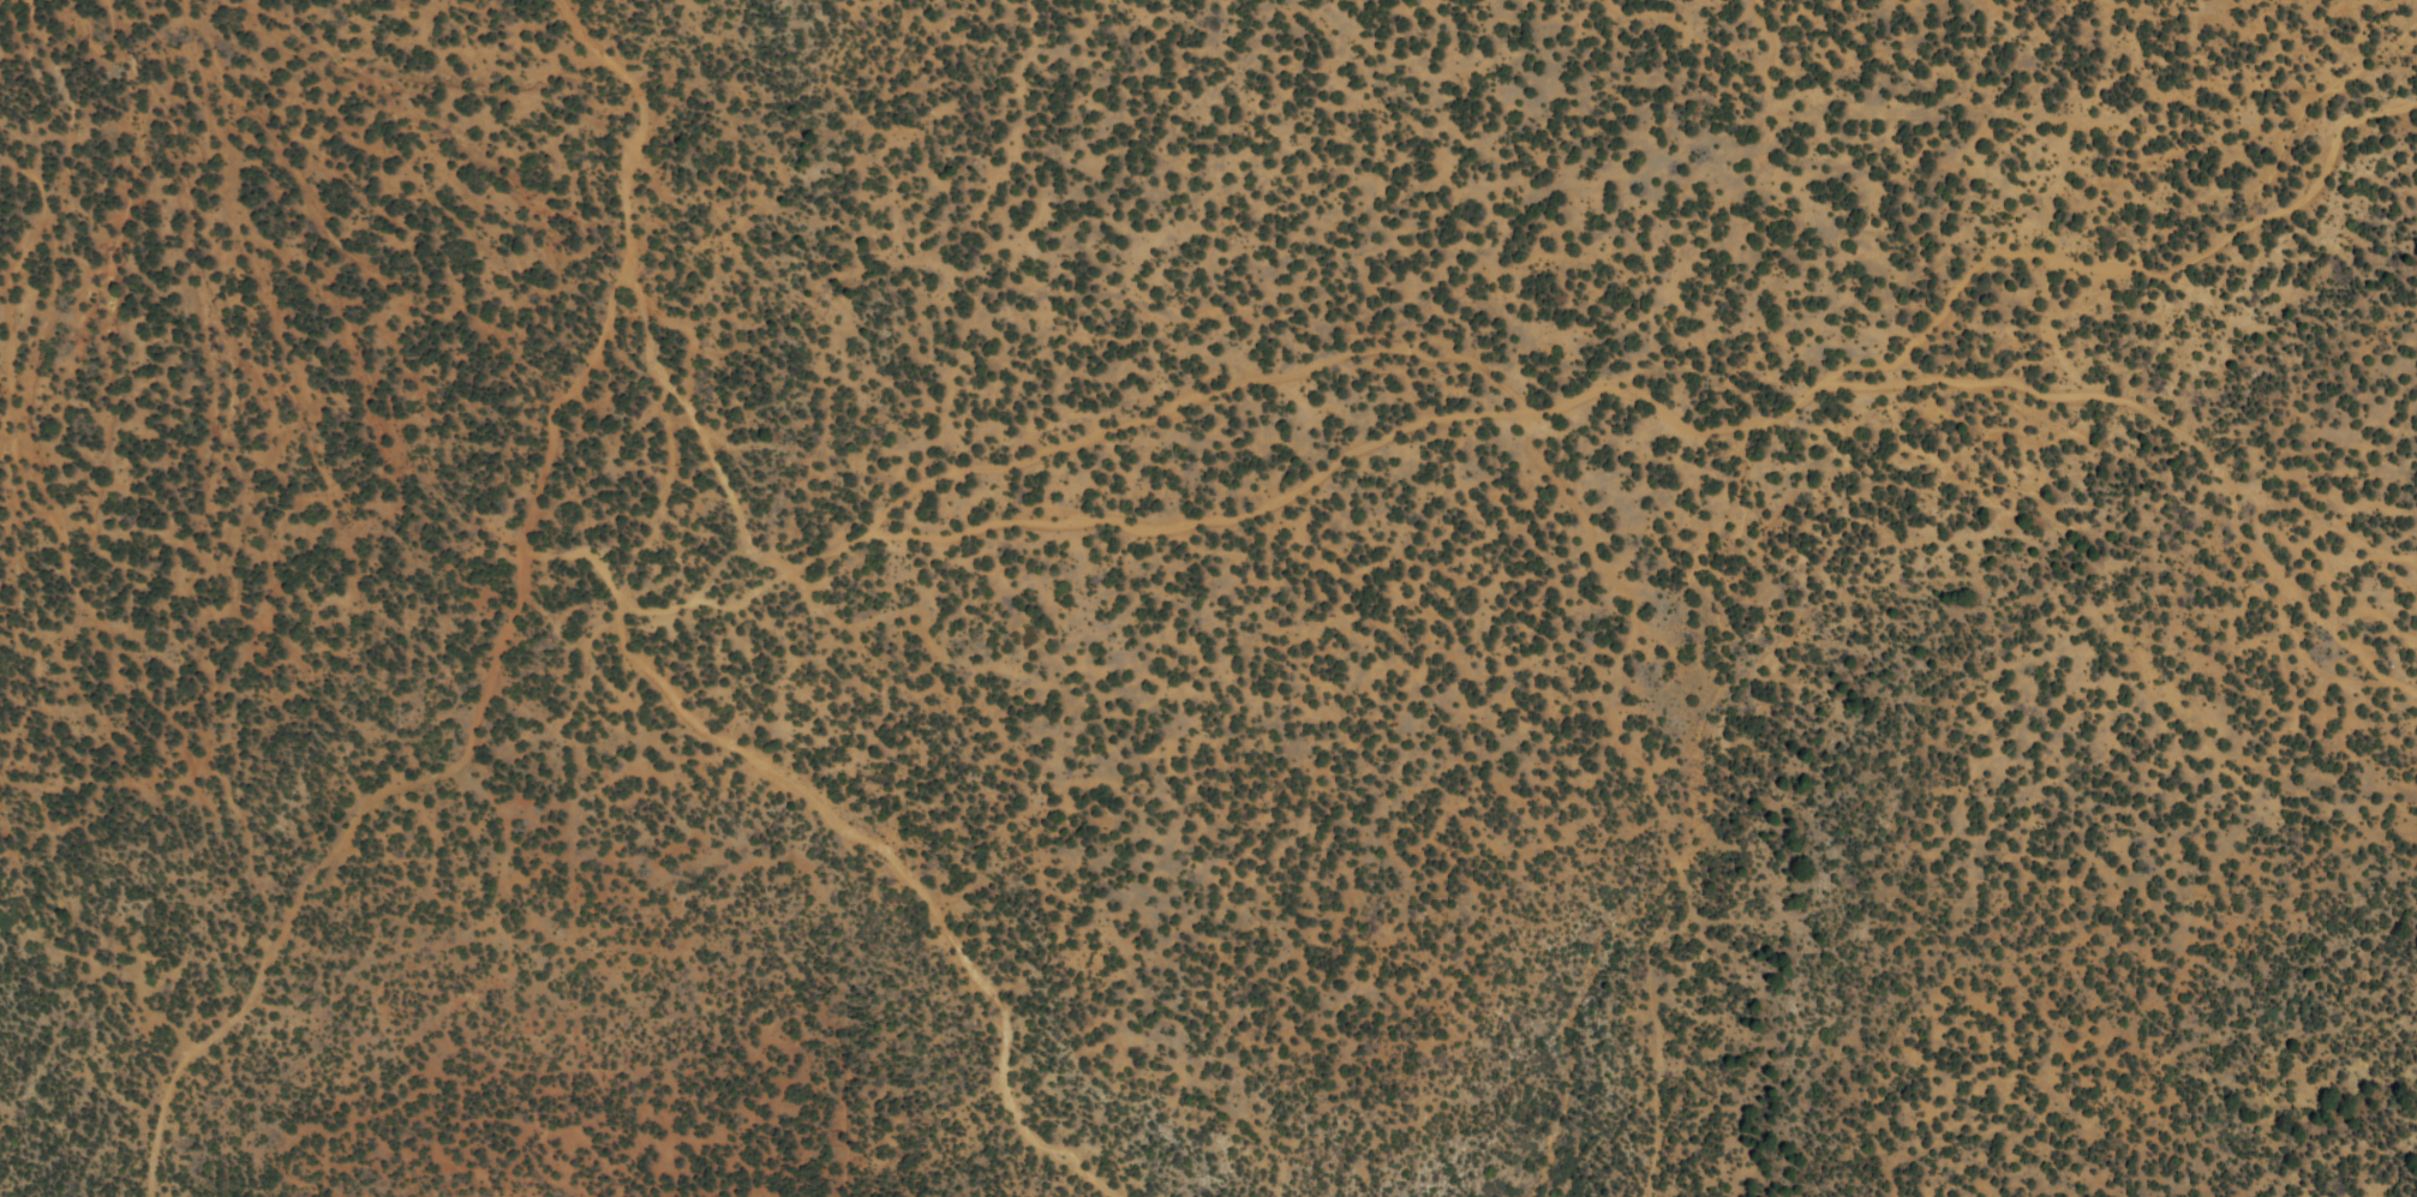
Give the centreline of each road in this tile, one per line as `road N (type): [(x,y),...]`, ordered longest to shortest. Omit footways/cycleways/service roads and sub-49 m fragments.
road 1 (track): [(225,1196),(208,1167),(202,1054),(289,903),(277,809),(202,683),(77,576),(0,485)]

